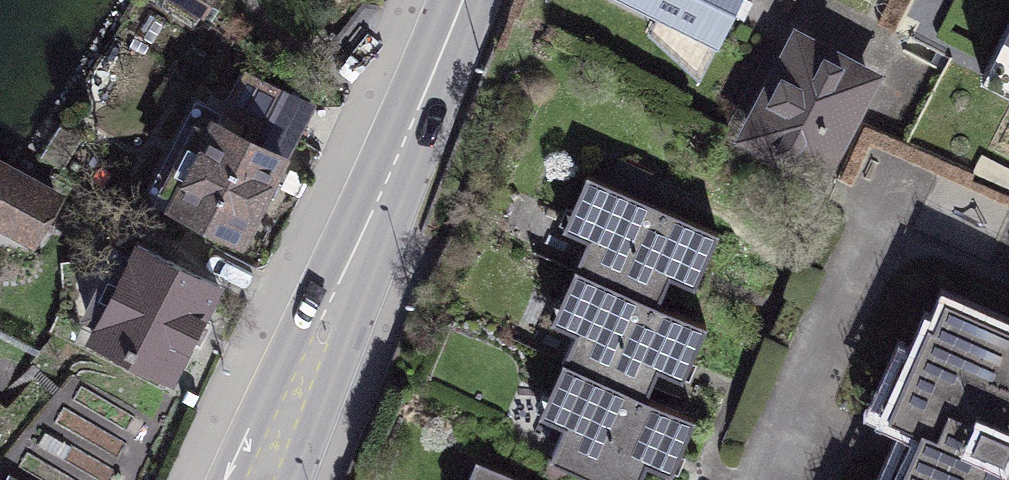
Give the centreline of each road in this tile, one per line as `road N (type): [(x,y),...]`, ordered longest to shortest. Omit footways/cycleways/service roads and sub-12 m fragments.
road 1 (primary): [(265,479),(459,0)]

